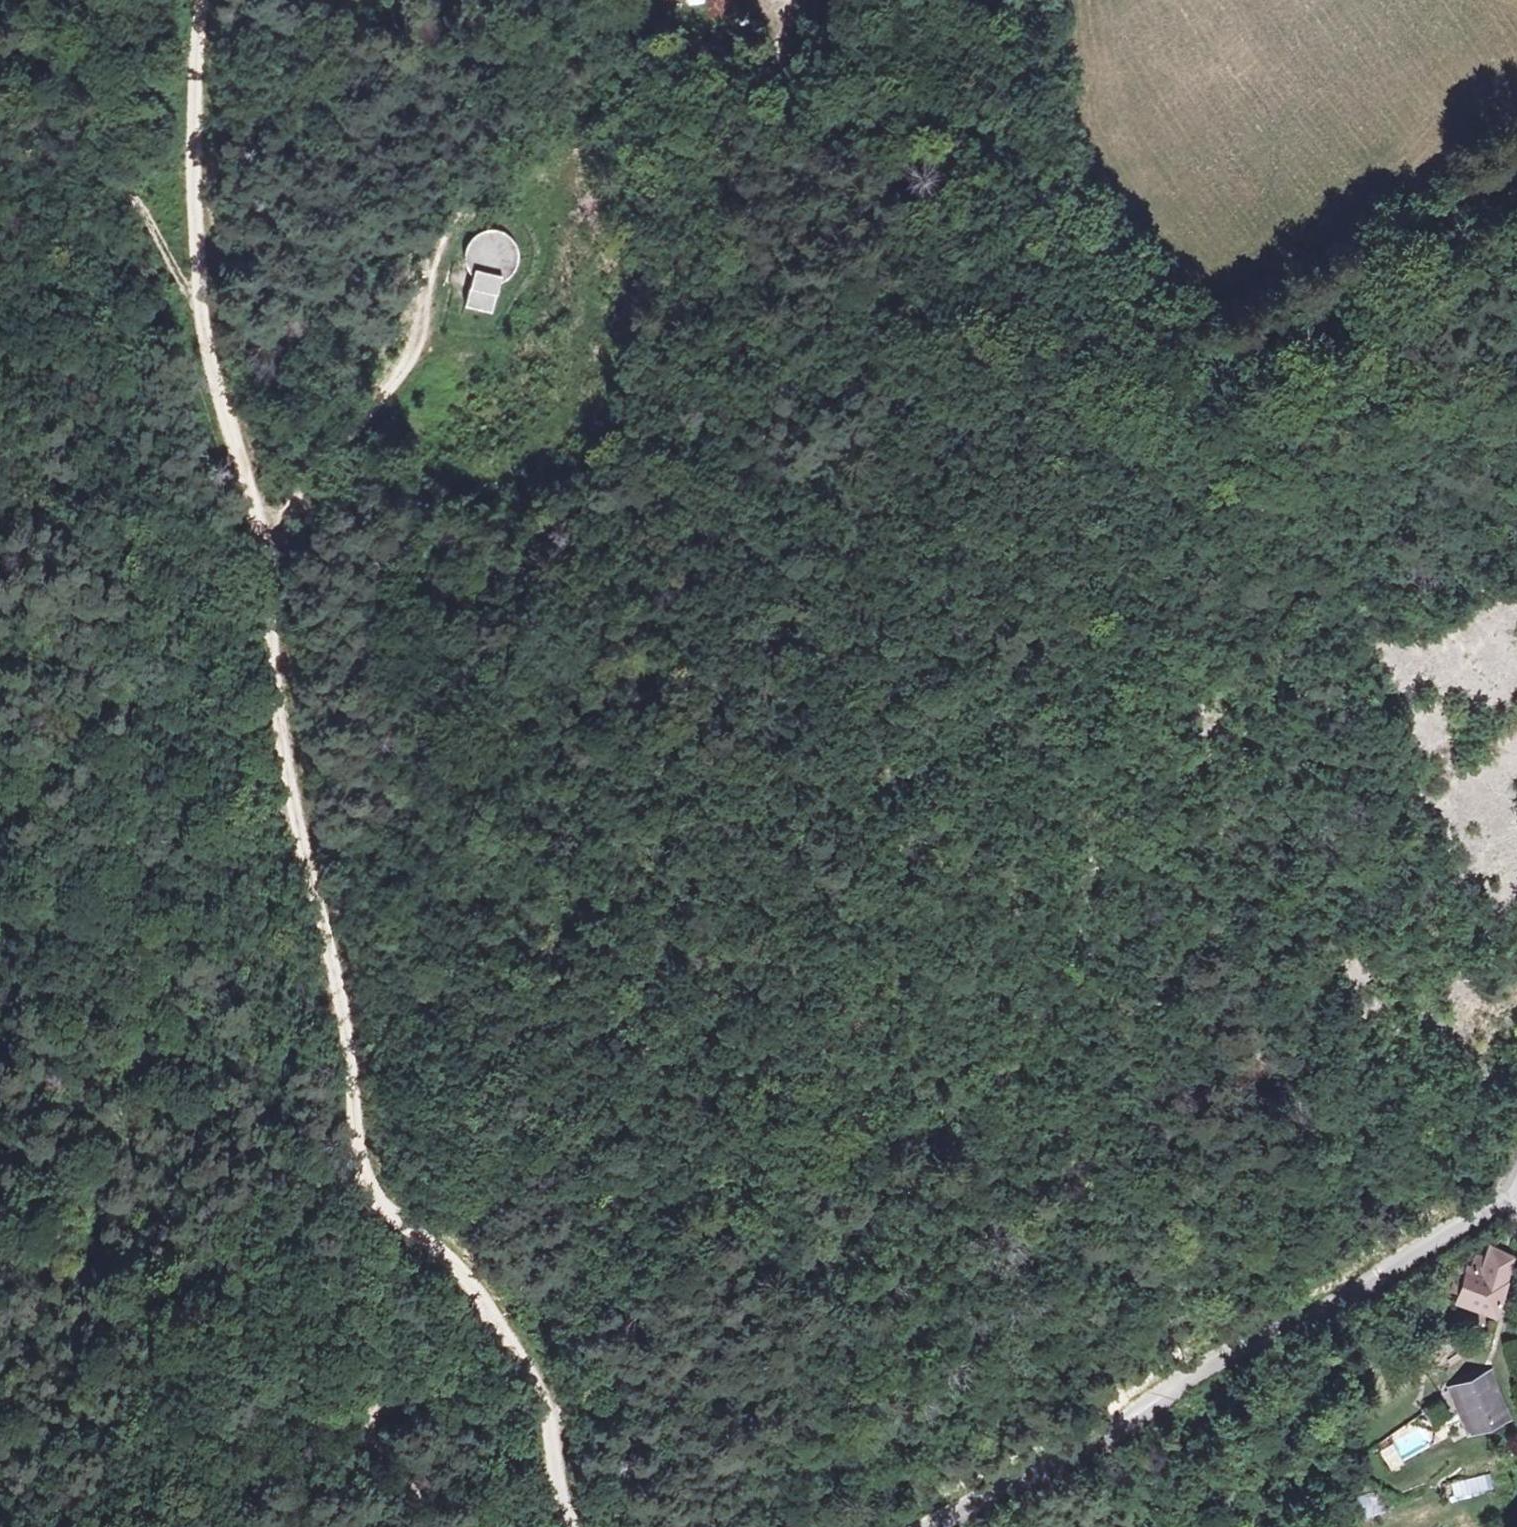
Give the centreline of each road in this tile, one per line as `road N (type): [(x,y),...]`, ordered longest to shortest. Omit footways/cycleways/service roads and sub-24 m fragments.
road 1 (track): [(274,612),(280,563),(424,318),(462,194),(510,131),(582,79),(668,61),(943,126),(992,197),(1155,338),(1280,340),(1516,158)]
road 2 (track): [(563,1526),(541,1407),(458,1273),(426,1240),(372,1206),(361,1177),(348,1030),(285,729),(271,542),(222,411),(201,312),(192,129),(198,0)]
road 3 (unclassified): [(1516,1195),(1106,1432),(925,1526)]
road 4 (track): [(7,0),(94,126),(176,275),(199,283)]

